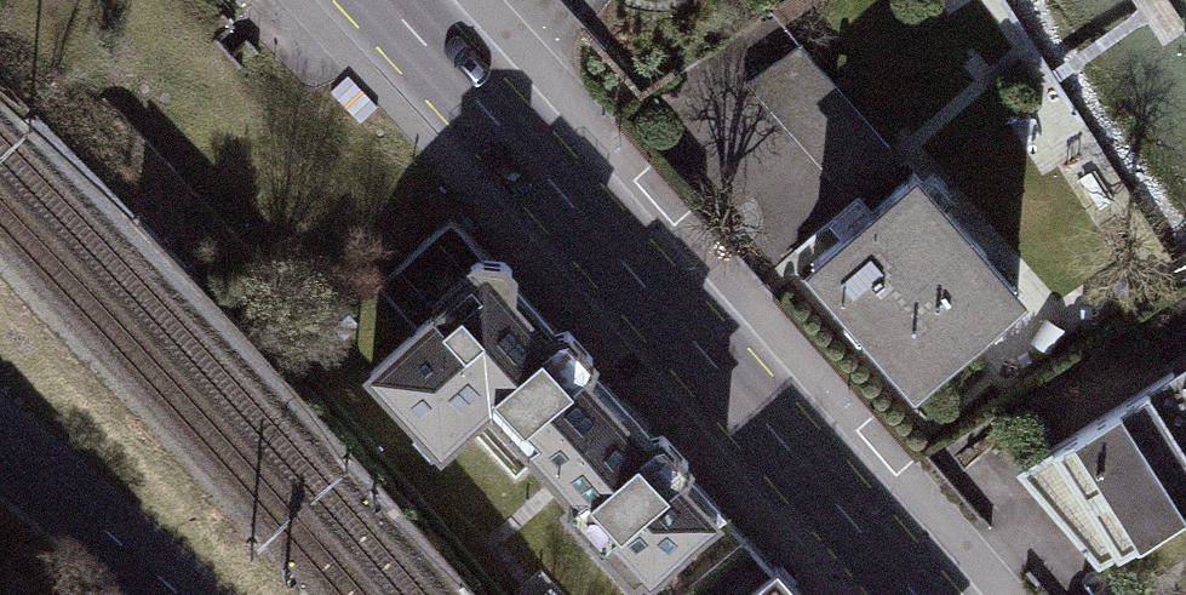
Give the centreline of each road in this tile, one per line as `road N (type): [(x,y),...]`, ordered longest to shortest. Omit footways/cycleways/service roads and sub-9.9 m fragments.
road 1 (primary): [(931,594),(382,0)]
road 2 (tertiary): [(177,594),(0,441)]

